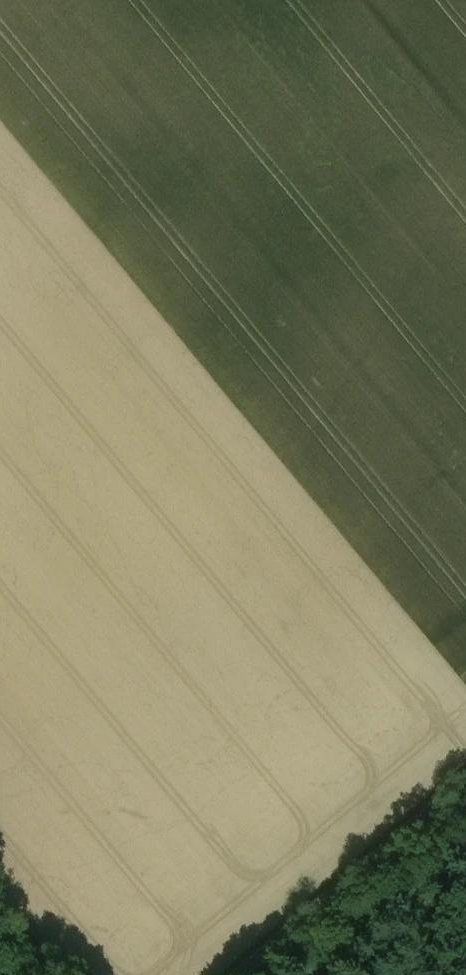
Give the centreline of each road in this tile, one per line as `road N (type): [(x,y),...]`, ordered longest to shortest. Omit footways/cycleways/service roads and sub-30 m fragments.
road 1 (unclassified): [(229,974),(465,776)]

